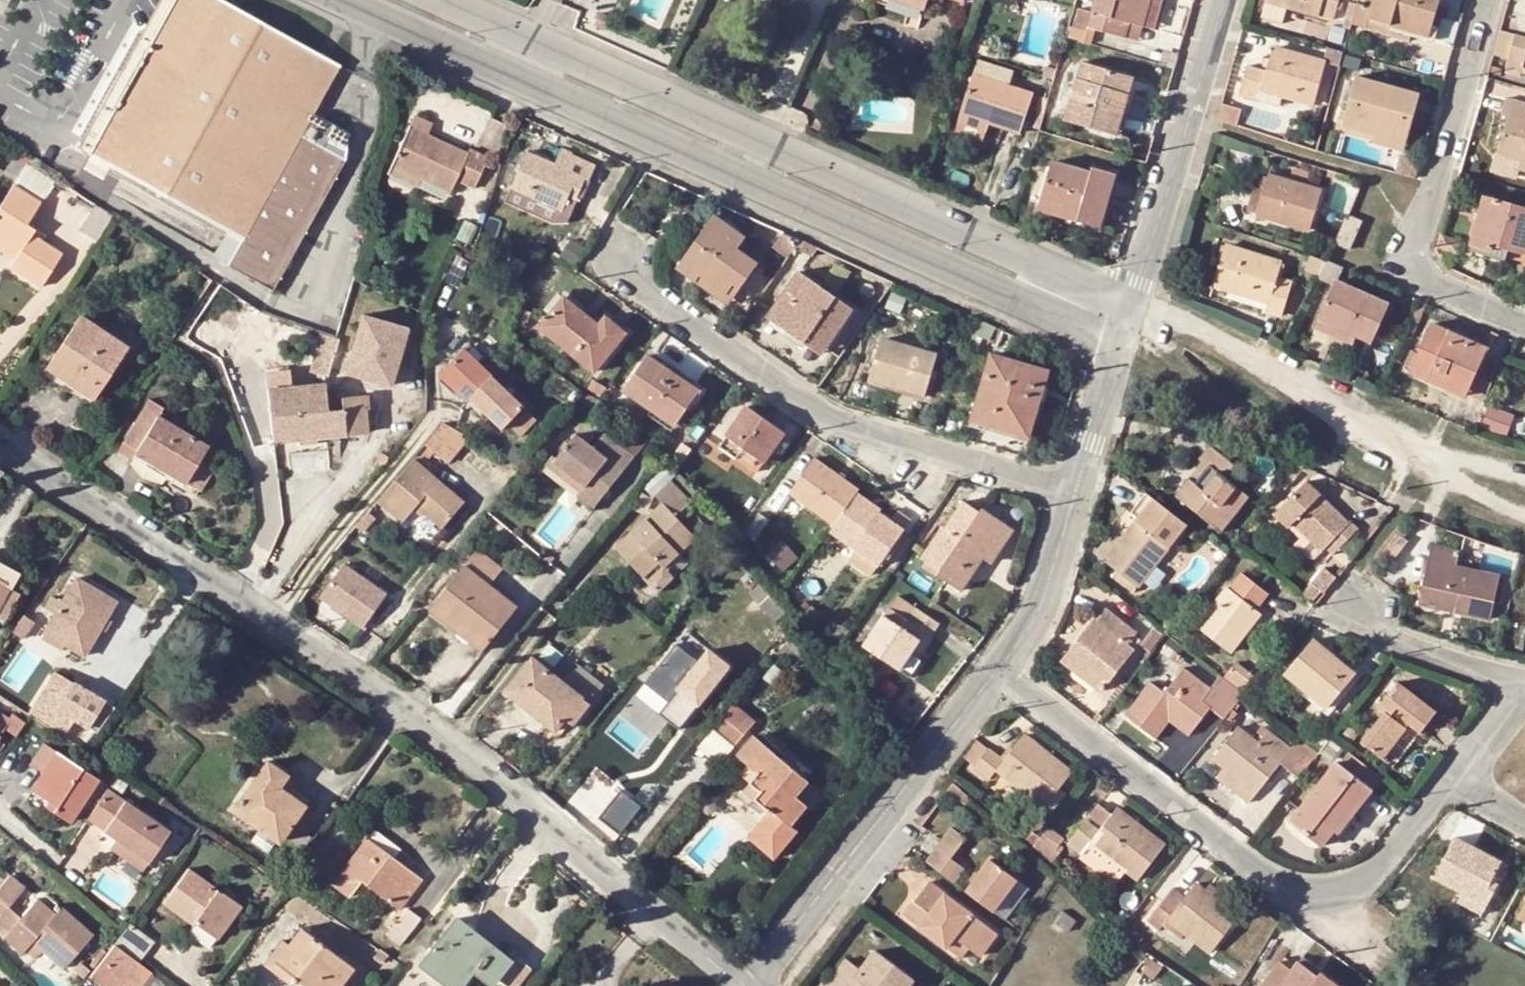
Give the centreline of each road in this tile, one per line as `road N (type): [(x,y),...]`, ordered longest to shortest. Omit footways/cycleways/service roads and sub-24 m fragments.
road 1 (residential): [(0,447),(347,669),(747,985)]
road 2 (residential): [(351,0),(1121,347)]
road 3 (residential): [(1134,303),(432,0)]
road 4 (residential): [(995,671),(1303,899),(1359,888),(1449,779)]
road 5 (residential): [(1075,492),(831,423),(601,254)]
road 6 (residential): [(1524,327),(1432,283),(1413,264),(1410,238),(1486,0)]
road 7 (residential): [(995,671),(753,985)]
road 8 (track): [(1451,471),(1327,412),(1172,315),(1134,303)]
road 9 (residential): [(1223,0),(1134,303)]
road 10 (residential): [(1523,688),(1388,635),(1337,603)]
road 11 (residential): [(1075,492),(1038,611),(995,671)]
road 12 (residential): [(1121,347),(1075,492)]

